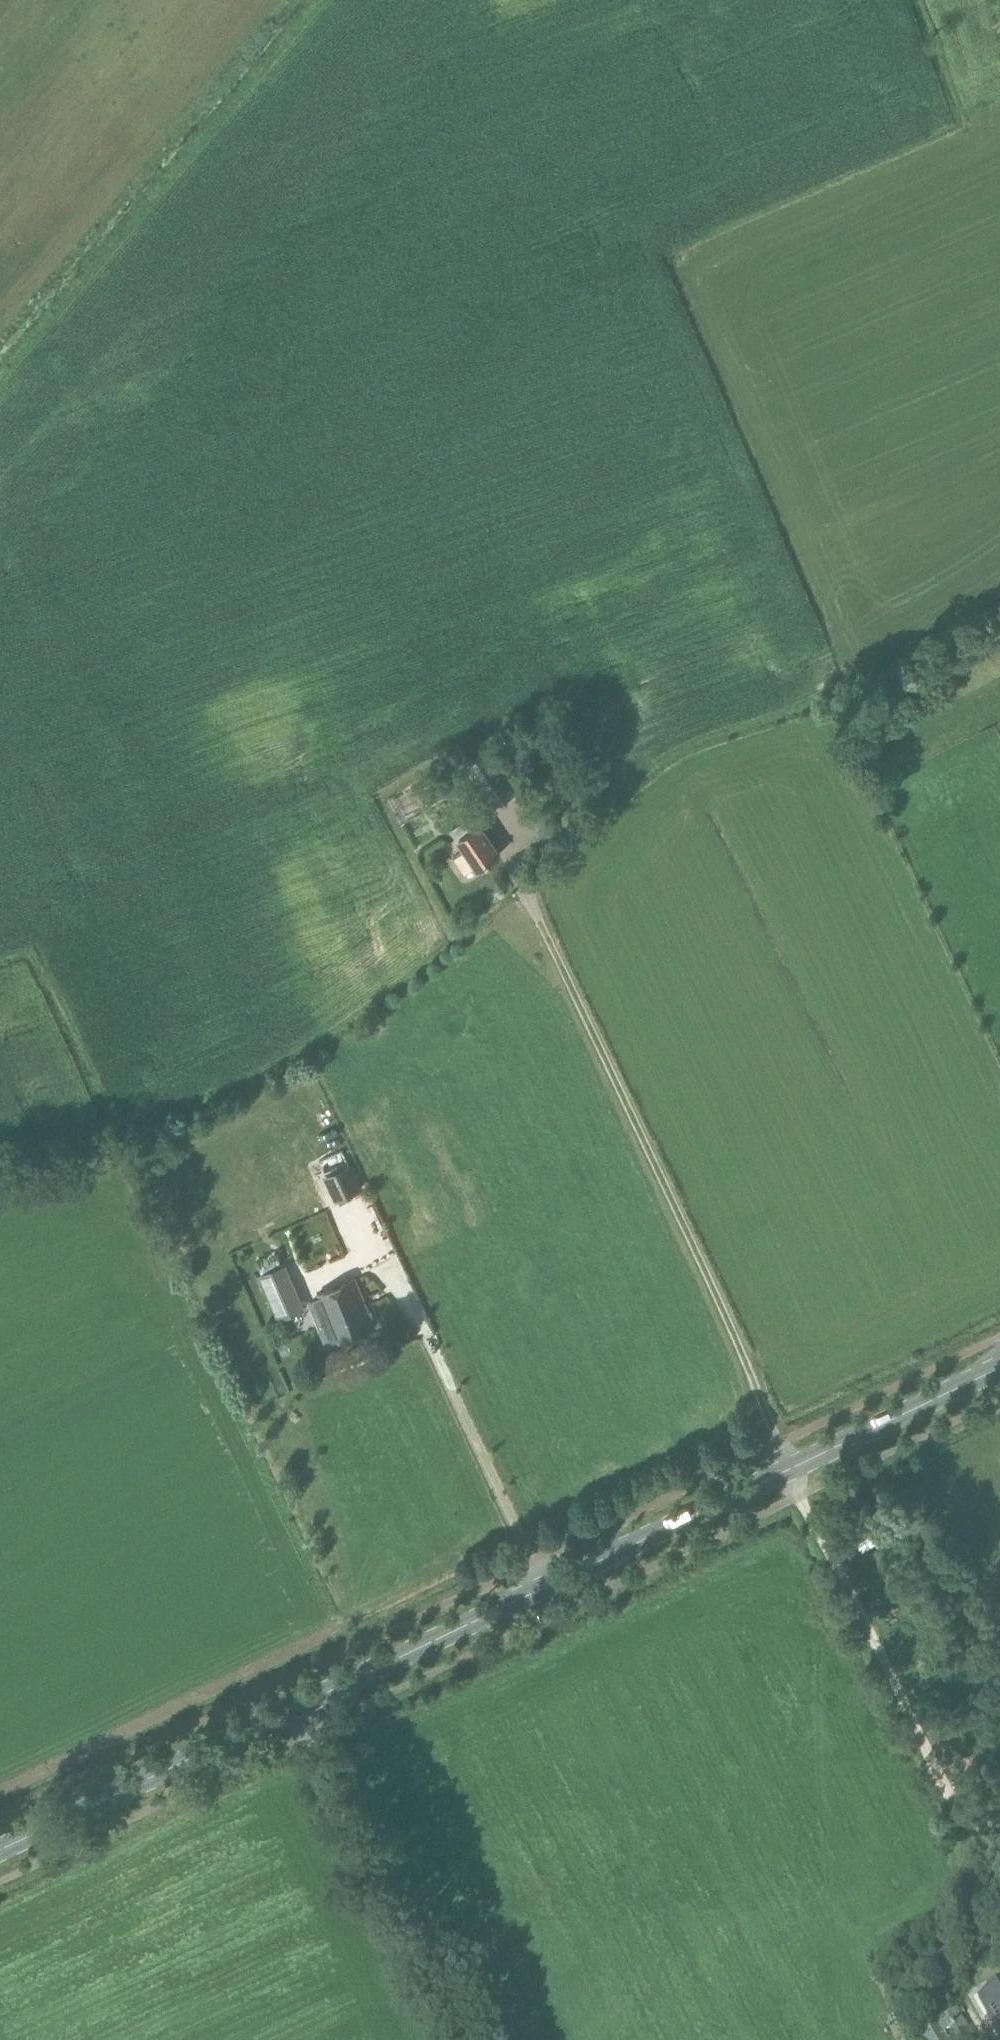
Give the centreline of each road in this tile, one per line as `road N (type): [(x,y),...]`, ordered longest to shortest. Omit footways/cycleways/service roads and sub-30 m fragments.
road 1 (secondary): [(0,1854),(999,1376)]

